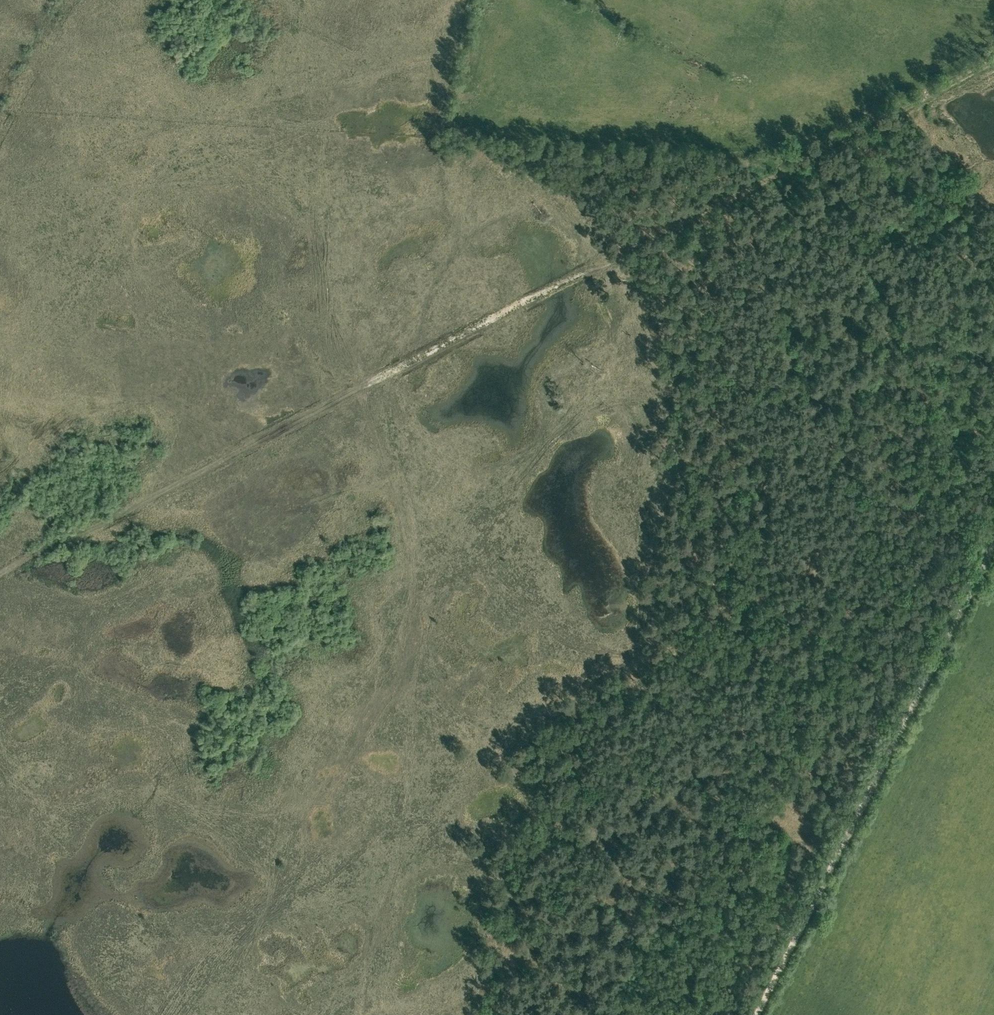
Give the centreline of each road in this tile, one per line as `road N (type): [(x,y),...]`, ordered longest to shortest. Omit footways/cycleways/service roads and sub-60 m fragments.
road 1 (track): [(993,543),(759,1014)]

